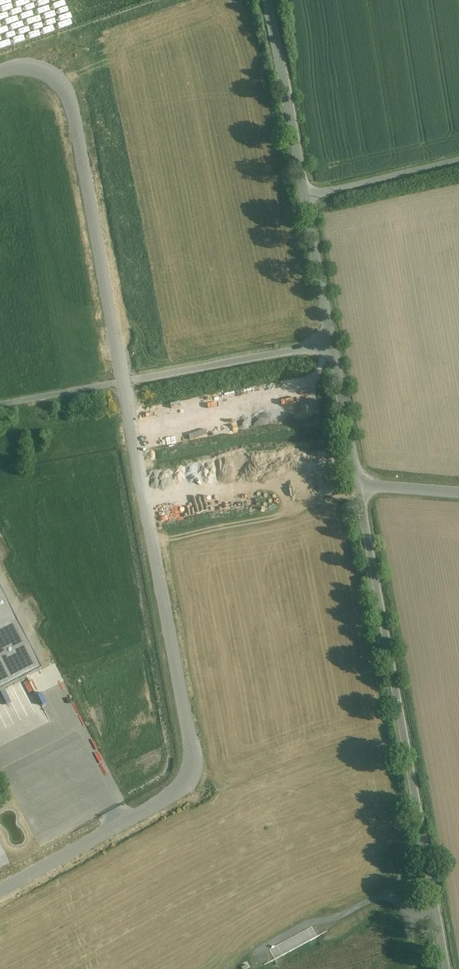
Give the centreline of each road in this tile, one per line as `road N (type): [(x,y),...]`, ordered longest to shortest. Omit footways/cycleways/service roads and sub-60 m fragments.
road 1 (residential): [(0,888),(180,789),(191,774),(124,382)]
road 2 (unclassified): [(447,968),(357,486)]
road 3 (residential): [(124,382),(71,101),(47,72),(0,71)]
road 4 (unclassified): [(306,196),(268,0)]
road 5 (unclassified): [(306,196),(458,160)]
road 6 (unclassified): [(330,343),(306,196)]
road 7 (unclassified): [(357,486),(330,343)]
road 8 (unclassified): [(124,382),(0,406)]
road 9 (unclassified): [(330,343),(208,366)]

